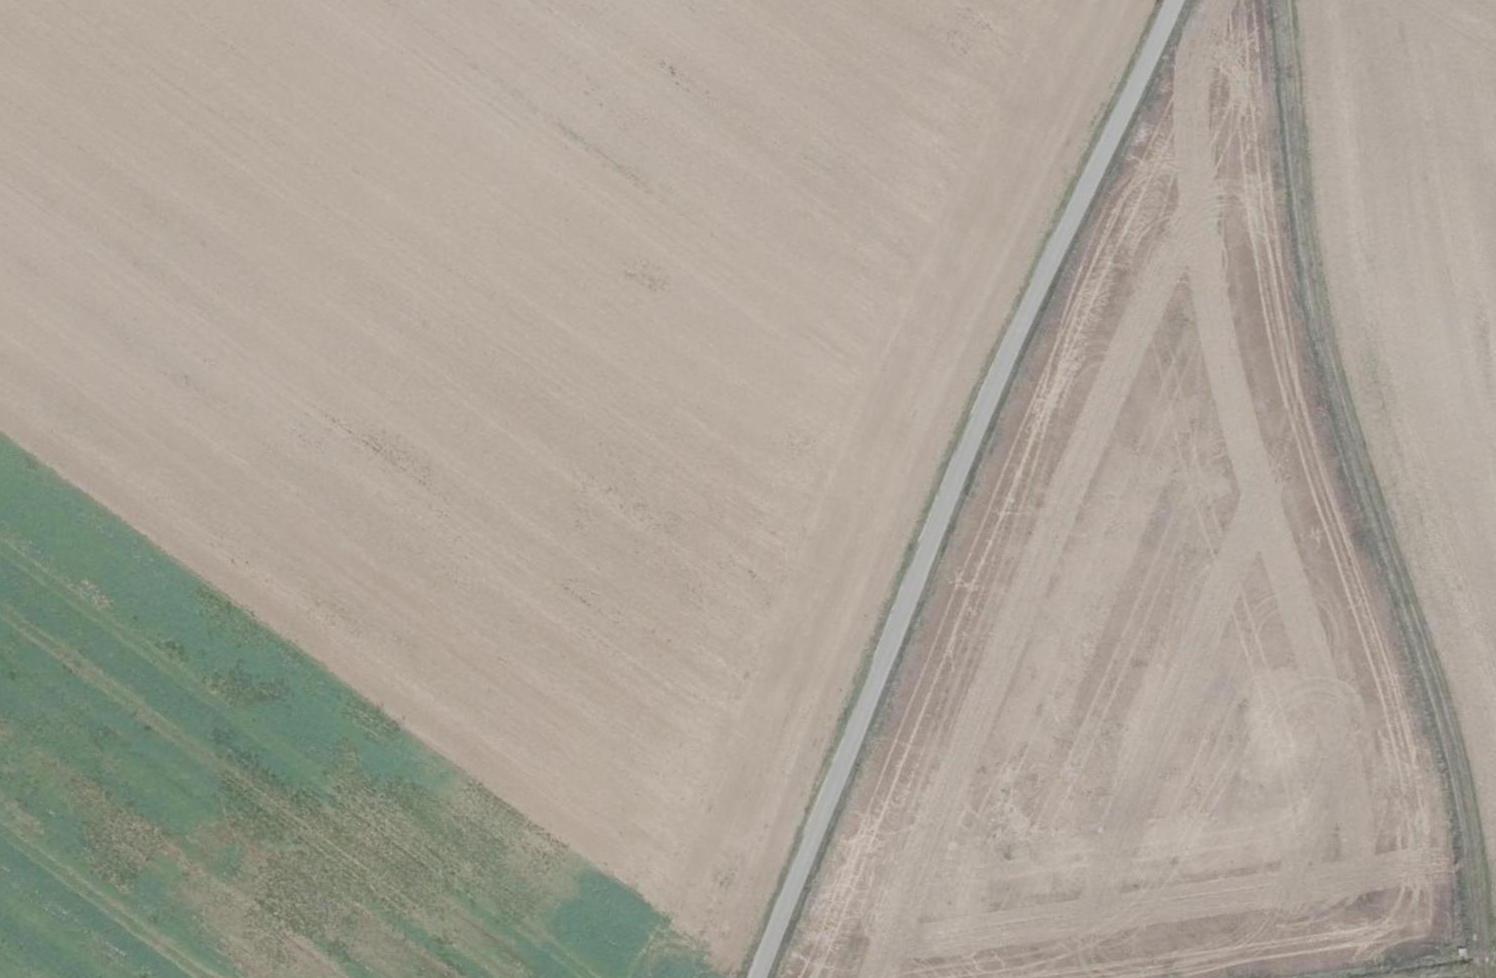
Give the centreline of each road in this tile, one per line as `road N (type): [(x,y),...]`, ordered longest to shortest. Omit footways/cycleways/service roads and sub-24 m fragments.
road 1 (unclassified): [(1171,0),(1017,326),(752,977)]
road 2 (track): [(1486,977),(1465,802),(1436,673),(1324,335),(1306,234),(1286,0)]

